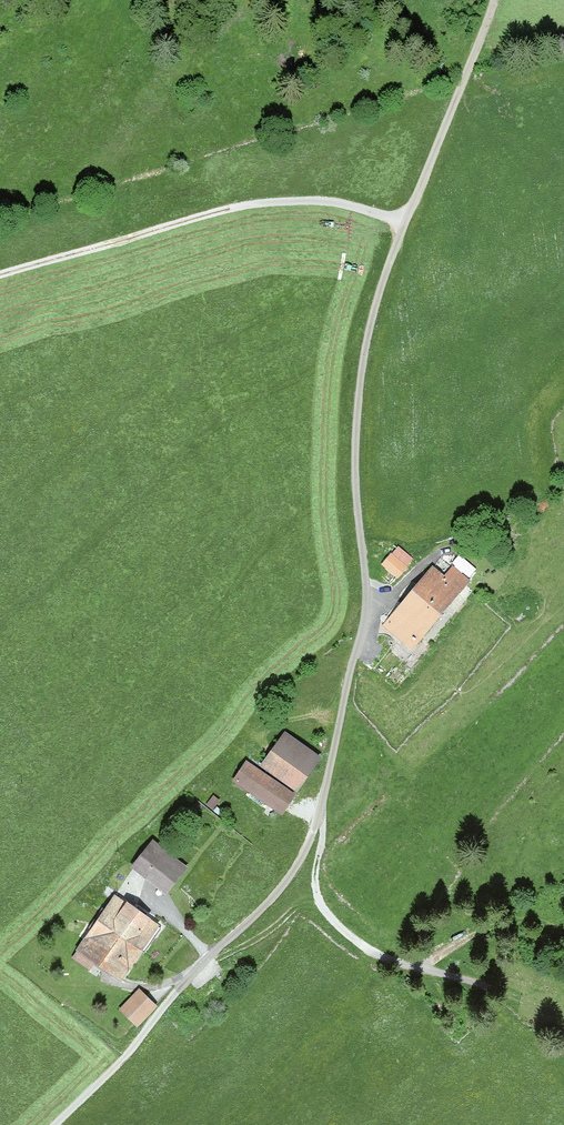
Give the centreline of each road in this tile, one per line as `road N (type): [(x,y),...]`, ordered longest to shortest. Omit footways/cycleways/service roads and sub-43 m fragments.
road 1 (unclassified): [(320,809),(366,604),(355,468),(367,338),(495,0)]
road 2 (track): [(406,222),(347,203),(281,197),(0,273)]
road 3 (unclassified): [(320,809),(284,884),(142,1037)]
road 4 (track): [(408,963),(371,951),(318,898),(320,809)]
road 5 (track): [(563,1027),(508,995),(408,963)]
road 6 (track): [(563,933),(496,929),(432,961),(408,963)]
road 7 (track): [(142,1037),(53,1124)]

